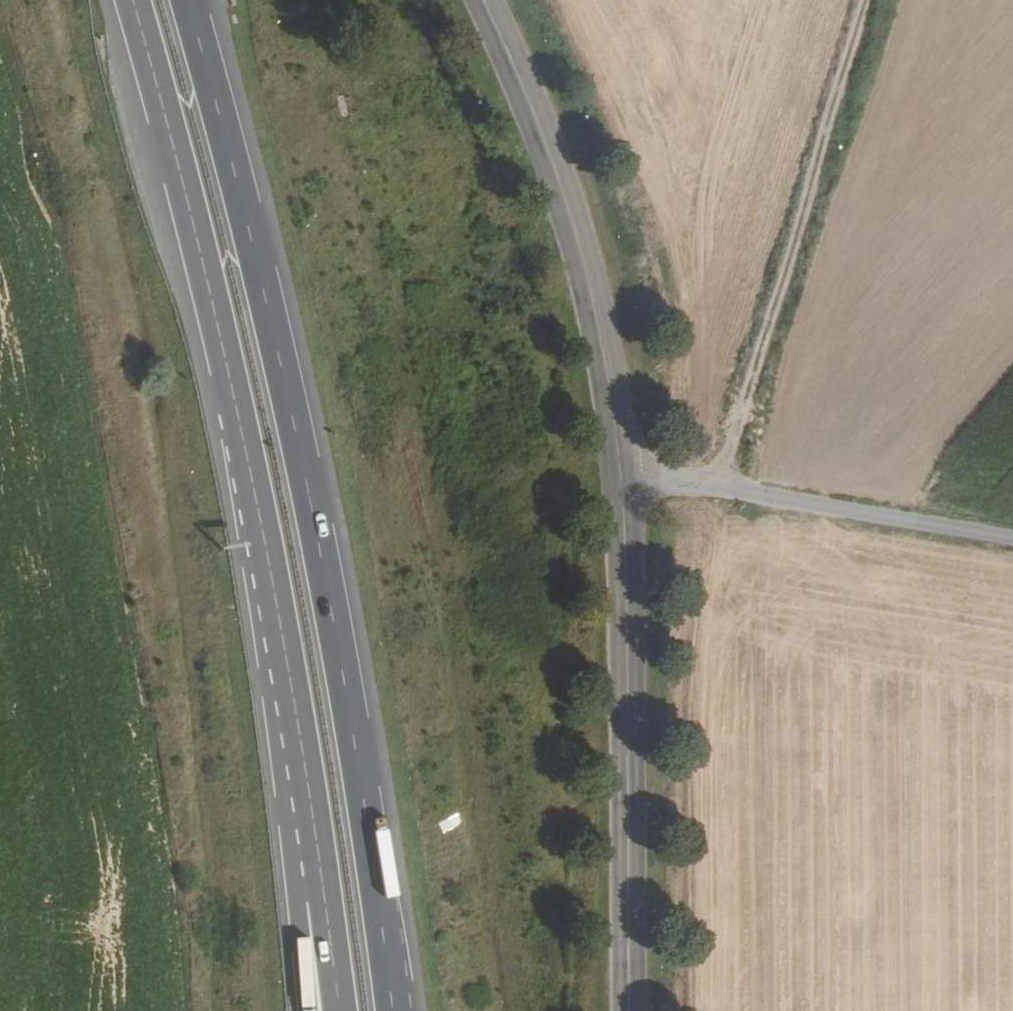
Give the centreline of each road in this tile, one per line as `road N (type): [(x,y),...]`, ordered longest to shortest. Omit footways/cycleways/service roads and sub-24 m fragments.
road 1 (motorway): [(394,1010),(309,494),(258,260),(189,0)]
road 2 (motorway): [(129,0),(267,556),(314,823)]
road 3 (tertiary): [(629,1010),(621,471)]
road 4 (track): [(717,487),(870,0)]
road 5 (tertiary): [(621,471),(578,238),(482,0)]
road 6 (unclassified): [(621,471),(1012,537)]
road 7 (motorway): [(314,823),(295,899),(303,1010)]
road 8 (motorway): [(314,823),(337,1010)]

